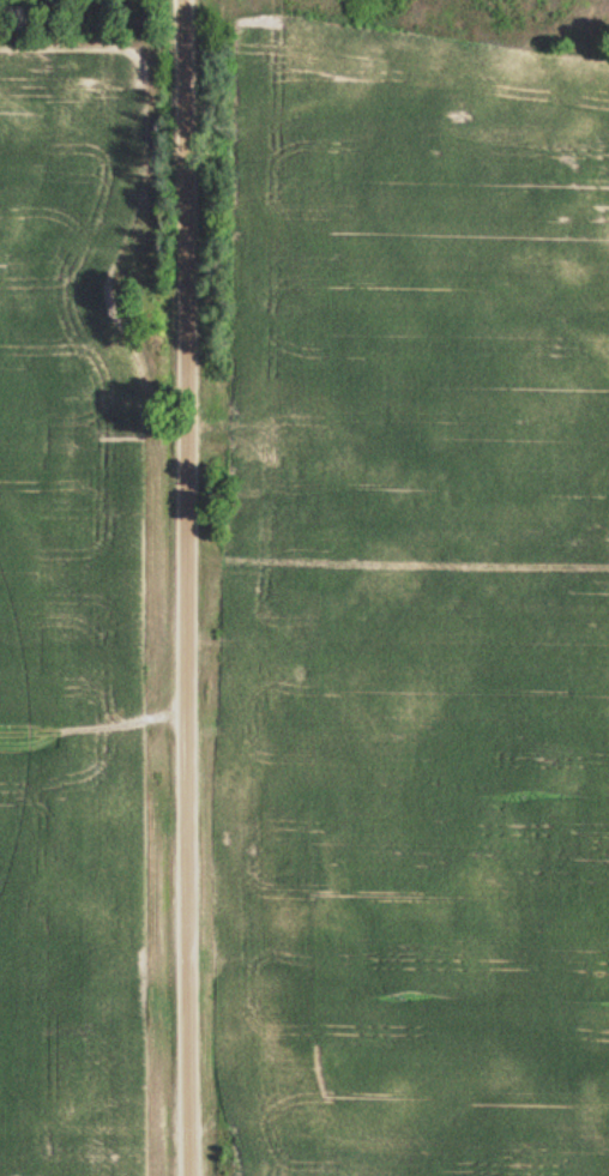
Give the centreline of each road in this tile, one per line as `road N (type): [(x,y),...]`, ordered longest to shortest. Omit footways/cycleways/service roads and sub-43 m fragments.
road 1 (residential): [(173,1175),(162,0)]

